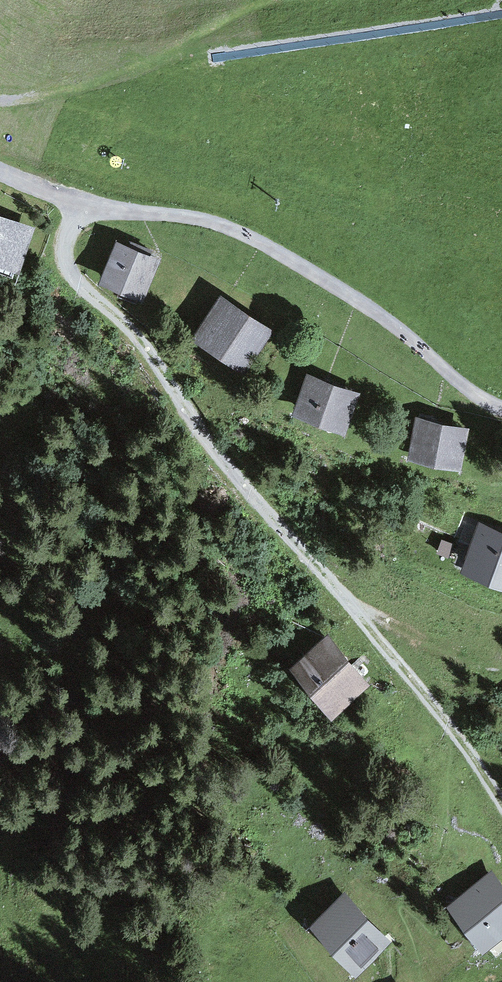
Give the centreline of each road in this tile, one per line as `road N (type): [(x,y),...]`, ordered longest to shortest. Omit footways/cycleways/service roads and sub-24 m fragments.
road 1 (track): [(79,204),(68,248),(75,277),(138,336),(249,485),(442,714),(501,804)]
road 2 (track): [(0,173),(79,204),(205,221),(260,243),(369,309),(501,411)]

